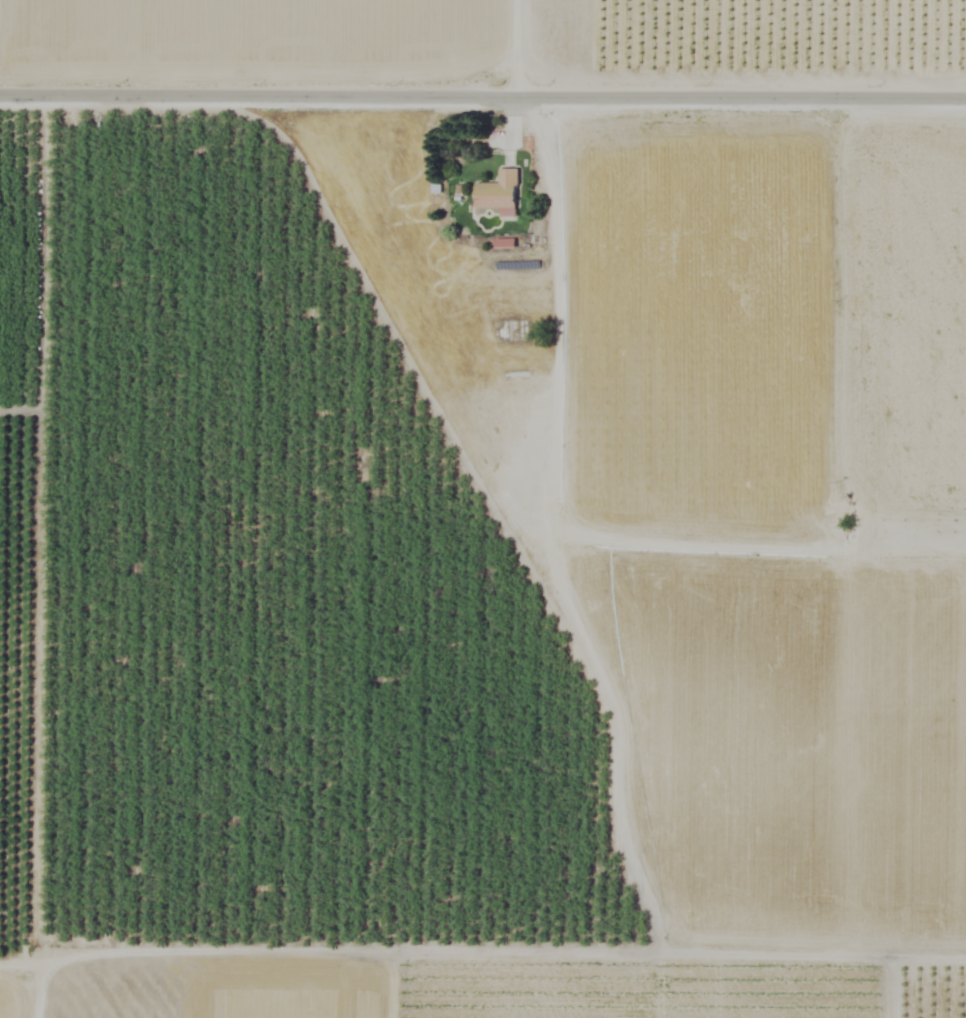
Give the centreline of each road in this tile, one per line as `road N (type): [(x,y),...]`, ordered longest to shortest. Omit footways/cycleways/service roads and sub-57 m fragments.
road 1 (secondary): [(965,98),(0,94)]

